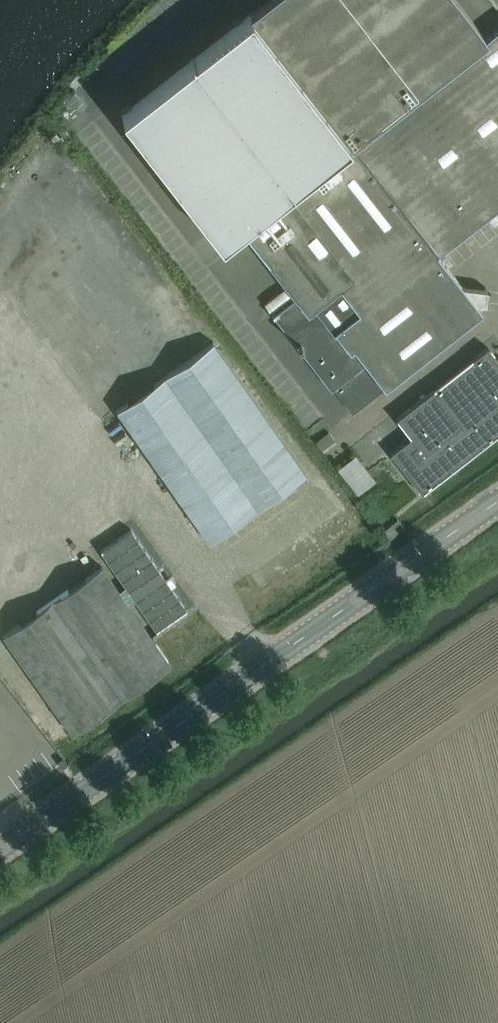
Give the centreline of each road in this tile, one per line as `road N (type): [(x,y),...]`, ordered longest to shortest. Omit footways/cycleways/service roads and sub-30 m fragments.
road 1 (tertiary): [(0,846),(497,497)]

